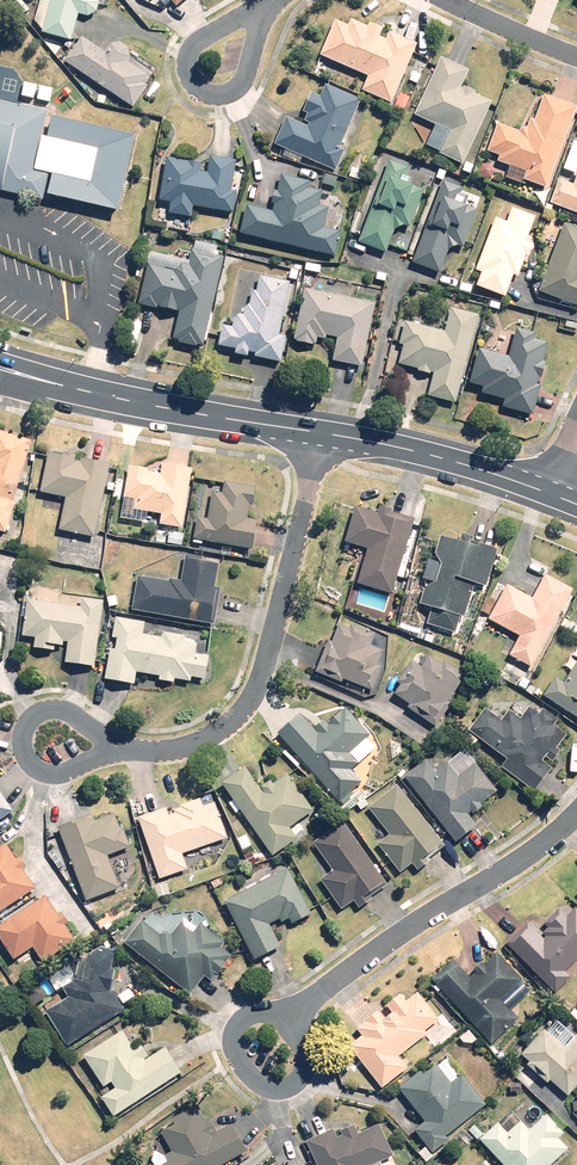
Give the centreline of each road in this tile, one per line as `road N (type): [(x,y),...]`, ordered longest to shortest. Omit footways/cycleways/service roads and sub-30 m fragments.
road 1 (residential): [(320,432),(266,664),(248,703),(224,732),(175,751),(114,750)]
road 2 (residential): [(576,813),(300,1007)]
road 3 (tertiary): [(54,383),(320,432)]
road 4 (residential): [(300,1007),(306,1064),(296,1088),(273,1090),(235,1059),(230,1036),(247,1015),(274,1012)]
road 5 (tertiary): [(320,432),(545,492)]
road 6 (residential): [(270,6),(247,78),(221,94),(201,87),(187,69),(188,54),(229,23)]
road 7 (residential): [(114,750),(63,771),(43,769),(25,751),(28,723),(50,705),(90,722)]
road 8 (residential): [(576,54),(453,0)]

